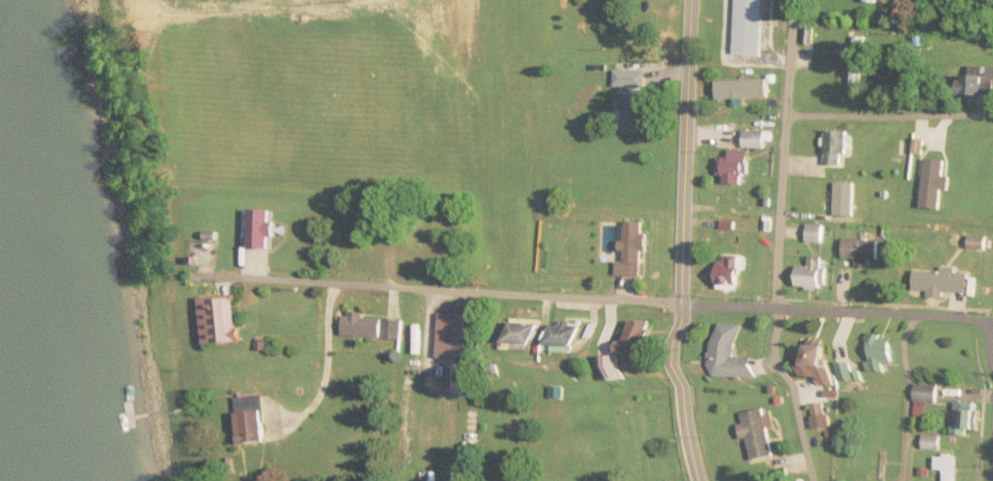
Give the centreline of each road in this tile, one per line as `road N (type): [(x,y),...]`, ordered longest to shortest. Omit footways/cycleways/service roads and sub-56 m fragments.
road 1 (residential): [(992,322),(240,279)]
road 2 (residential): [(813,480),(774,308),(796,0)]
road 3 (secondary): [(697,480),(681,383),(690,0)]
road 4 (residential): [(992,114),(788,114)]

